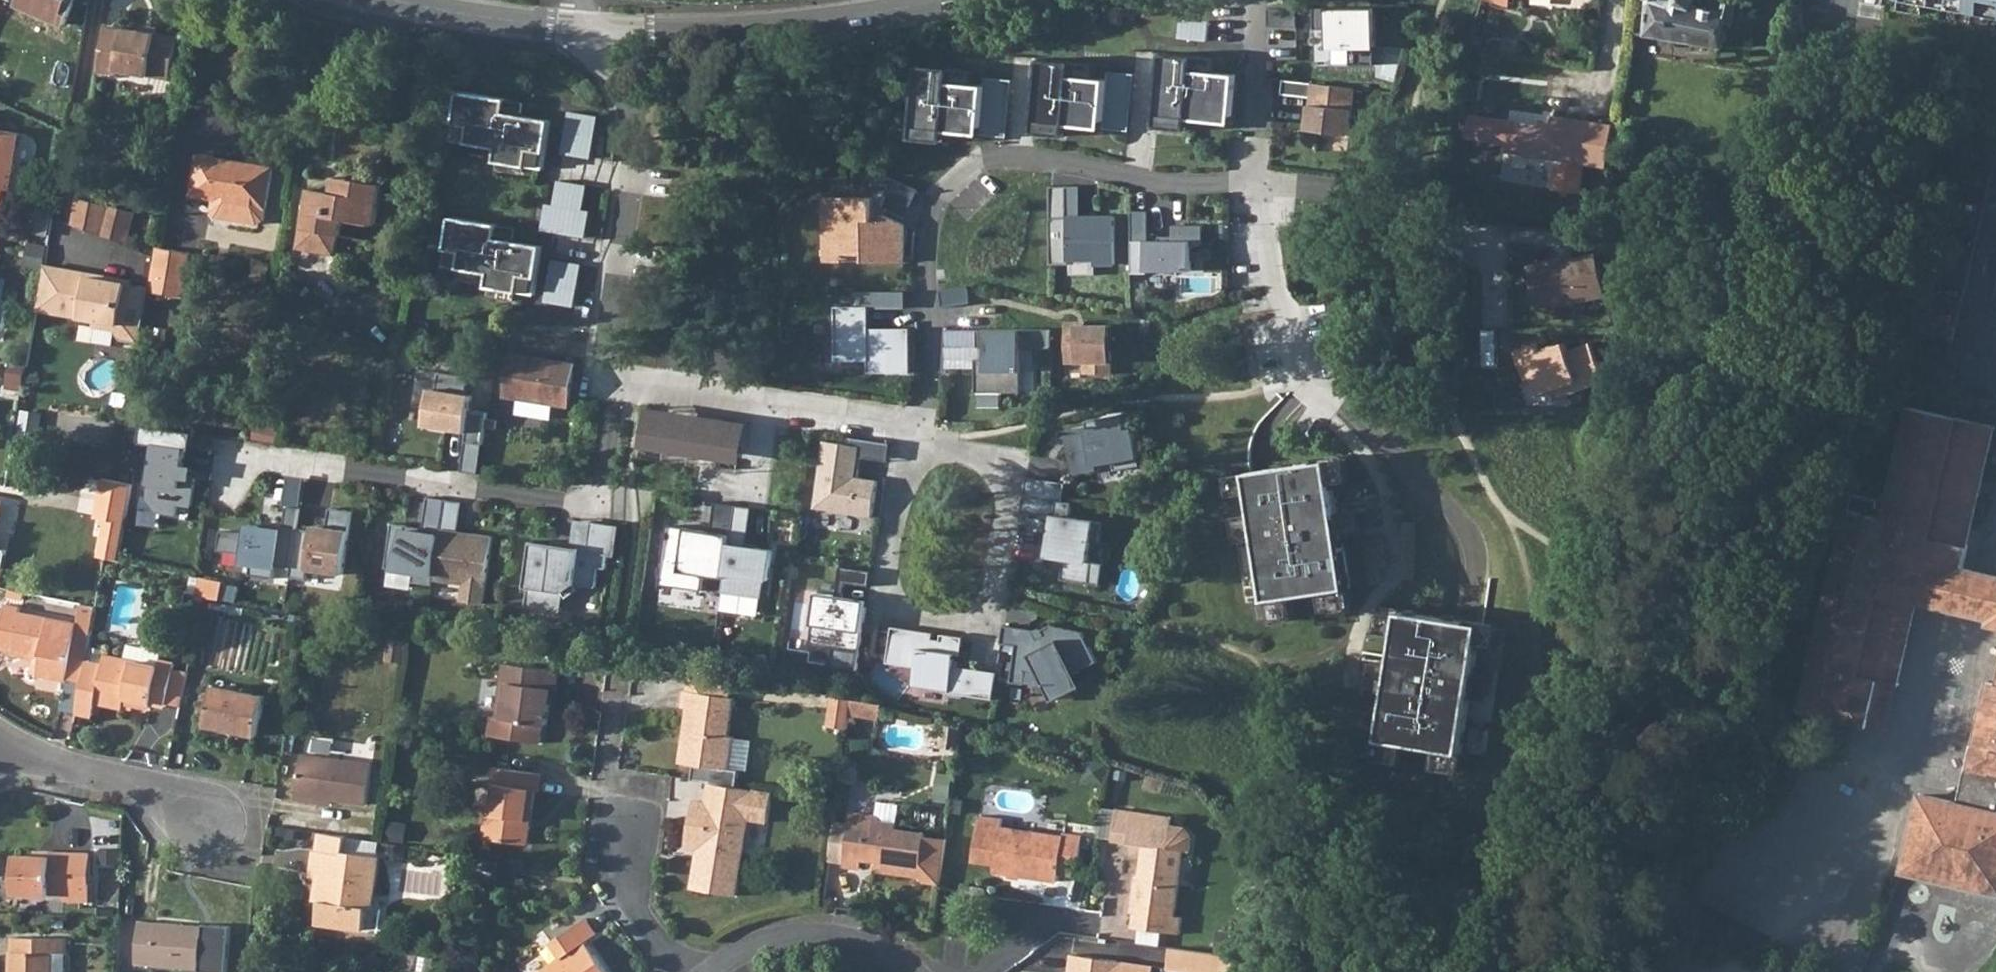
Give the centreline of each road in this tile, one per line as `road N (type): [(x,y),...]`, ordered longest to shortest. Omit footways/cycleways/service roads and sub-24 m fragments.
road 1 (residential): [(1250,177),(1157,181),(1044,159),(965,175),(933,224),(926,259),(933,361),(920,419)]
road 2 (residential): [(613,390),(600,482),(587,497),(246,457)]
road 3 (residential): [(921,451),(989,463),(1009,488),(994,586),(972,611),(913,619),(895,608),(887,579),(891,553)]
road 4 (residential): [(613,390),(600,359),(635,116),(622,30)]
road 5 (tertiary): [(622,30),(786,24),(940,0)]
road 6 (residential): [(1250,177),(1443,216),(1465,234),(1472,286)]
road 7 (residential): [(1250,177),(1260,266),(1299,380),(1320,401)]
road 8 (tertiary): [(400,0),(622,30)]
road 9 (residential): [(706,971),(744,948),(819,932),(860,943),(911,971)]
road 10 (residential): [(0,743),(128,781),(202,817)]
road 11 (residential): [(1255,0),(1261,135),(1250,177)]
road 12 (residential): [(627,829),(605,769),(620,658)]
road 13 (residential): [(770,412),(613,390)]
road 14 (residential): [(627,829),(637,918),(675,971)]
road 15 (residential): [(920,419),(888,425),(770,412)]

